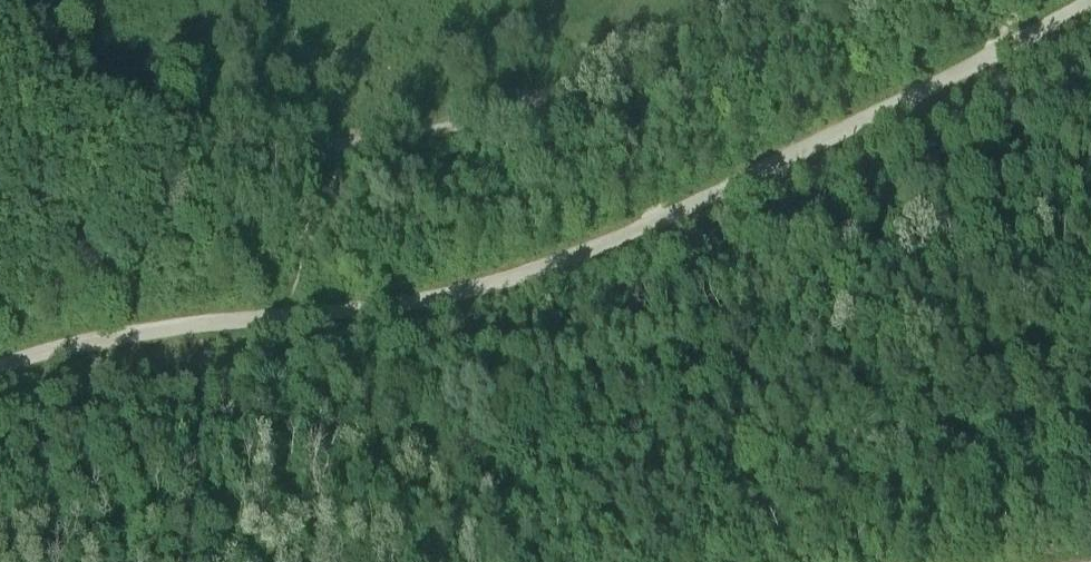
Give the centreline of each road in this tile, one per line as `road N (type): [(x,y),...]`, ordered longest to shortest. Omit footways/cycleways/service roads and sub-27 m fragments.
road 1 (track): [(0,368),(107,338),(444,293),(619,239),(987,61),(1090,2)]
road 2 (track): [(0,11),(60,68),(140,112),(223,134),(337,146),(449,132),(572,92),(743,0)]

